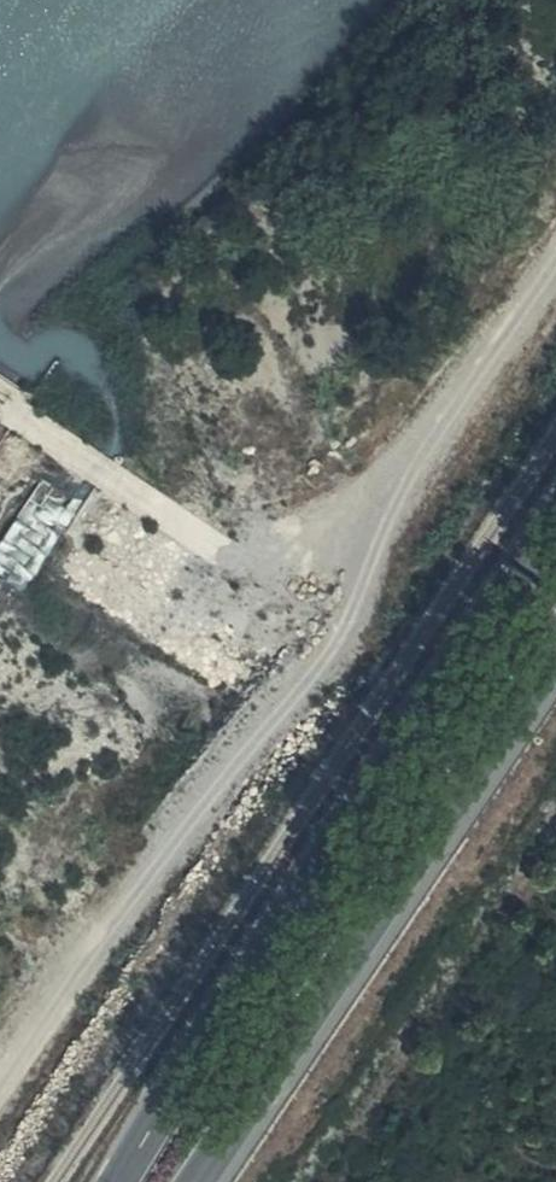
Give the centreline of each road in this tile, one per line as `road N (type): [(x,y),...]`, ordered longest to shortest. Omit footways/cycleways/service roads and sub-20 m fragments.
road 1 (track): [(555,302),(0,1091)]
road 2 (primary): [(555,508),(118,1181)]
road 3 (primary): [(197,1181),(555,643)]

